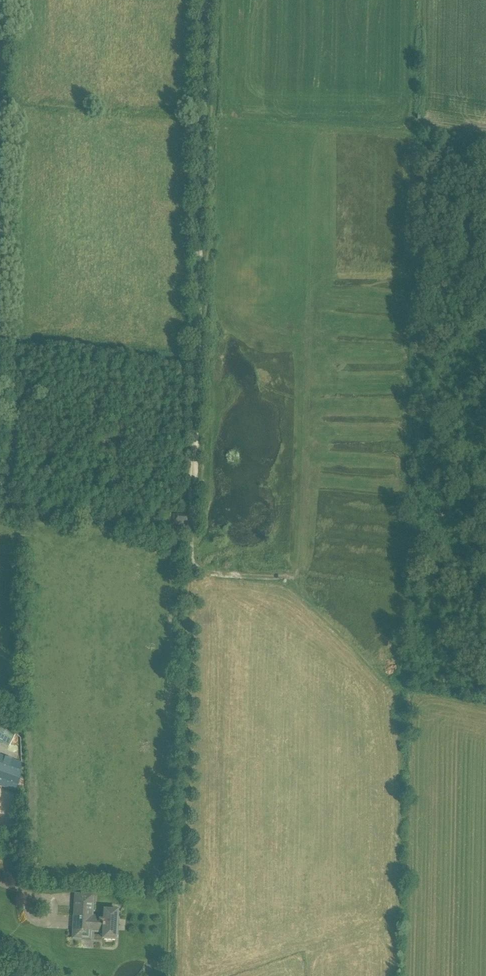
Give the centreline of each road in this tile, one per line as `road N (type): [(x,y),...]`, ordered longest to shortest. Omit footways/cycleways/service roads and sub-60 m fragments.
road 1 (track): [(205,0),(193,543)]

